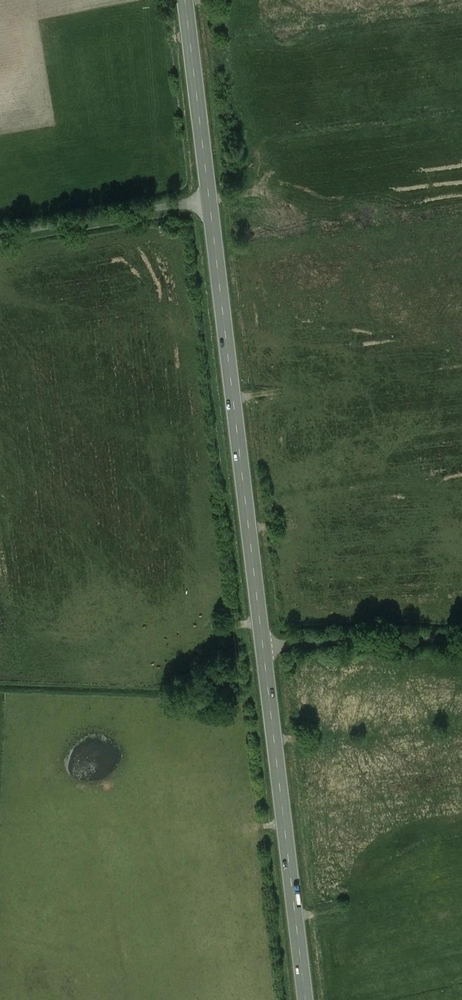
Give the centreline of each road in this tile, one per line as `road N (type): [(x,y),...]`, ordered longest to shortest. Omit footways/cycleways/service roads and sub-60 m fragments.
road 1 (secondary): [(209,197),(263,644)]
road 2 (secondary): [(263,644),(306,999)]
road 3 (unclassified): [(0,235),(209,197)]
road 4 (secondary): [(209,197),(185,0)]
road 5 (unclassified): [(263,644),(461,640)]

